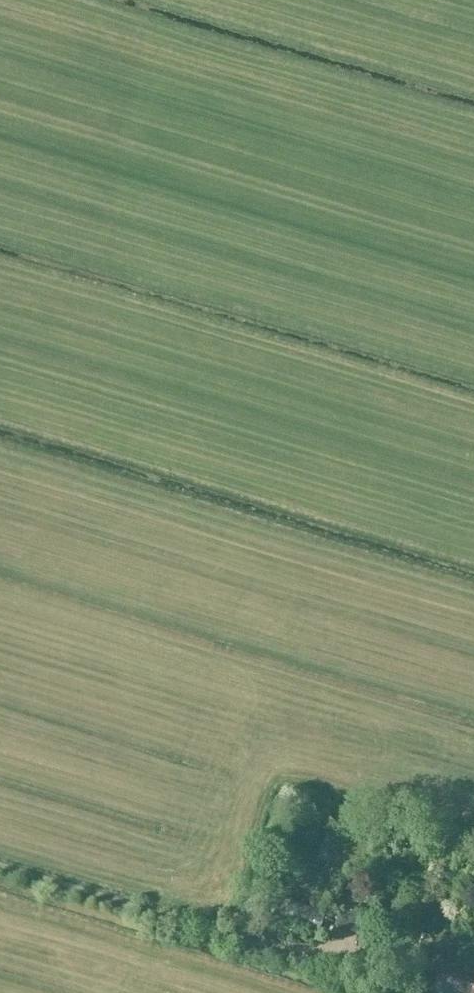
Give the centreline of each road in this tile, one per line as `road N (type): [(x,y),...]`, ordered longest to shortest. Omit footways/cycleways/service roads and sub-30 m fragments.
road 1 (track): [(0,861),(391,978)]

